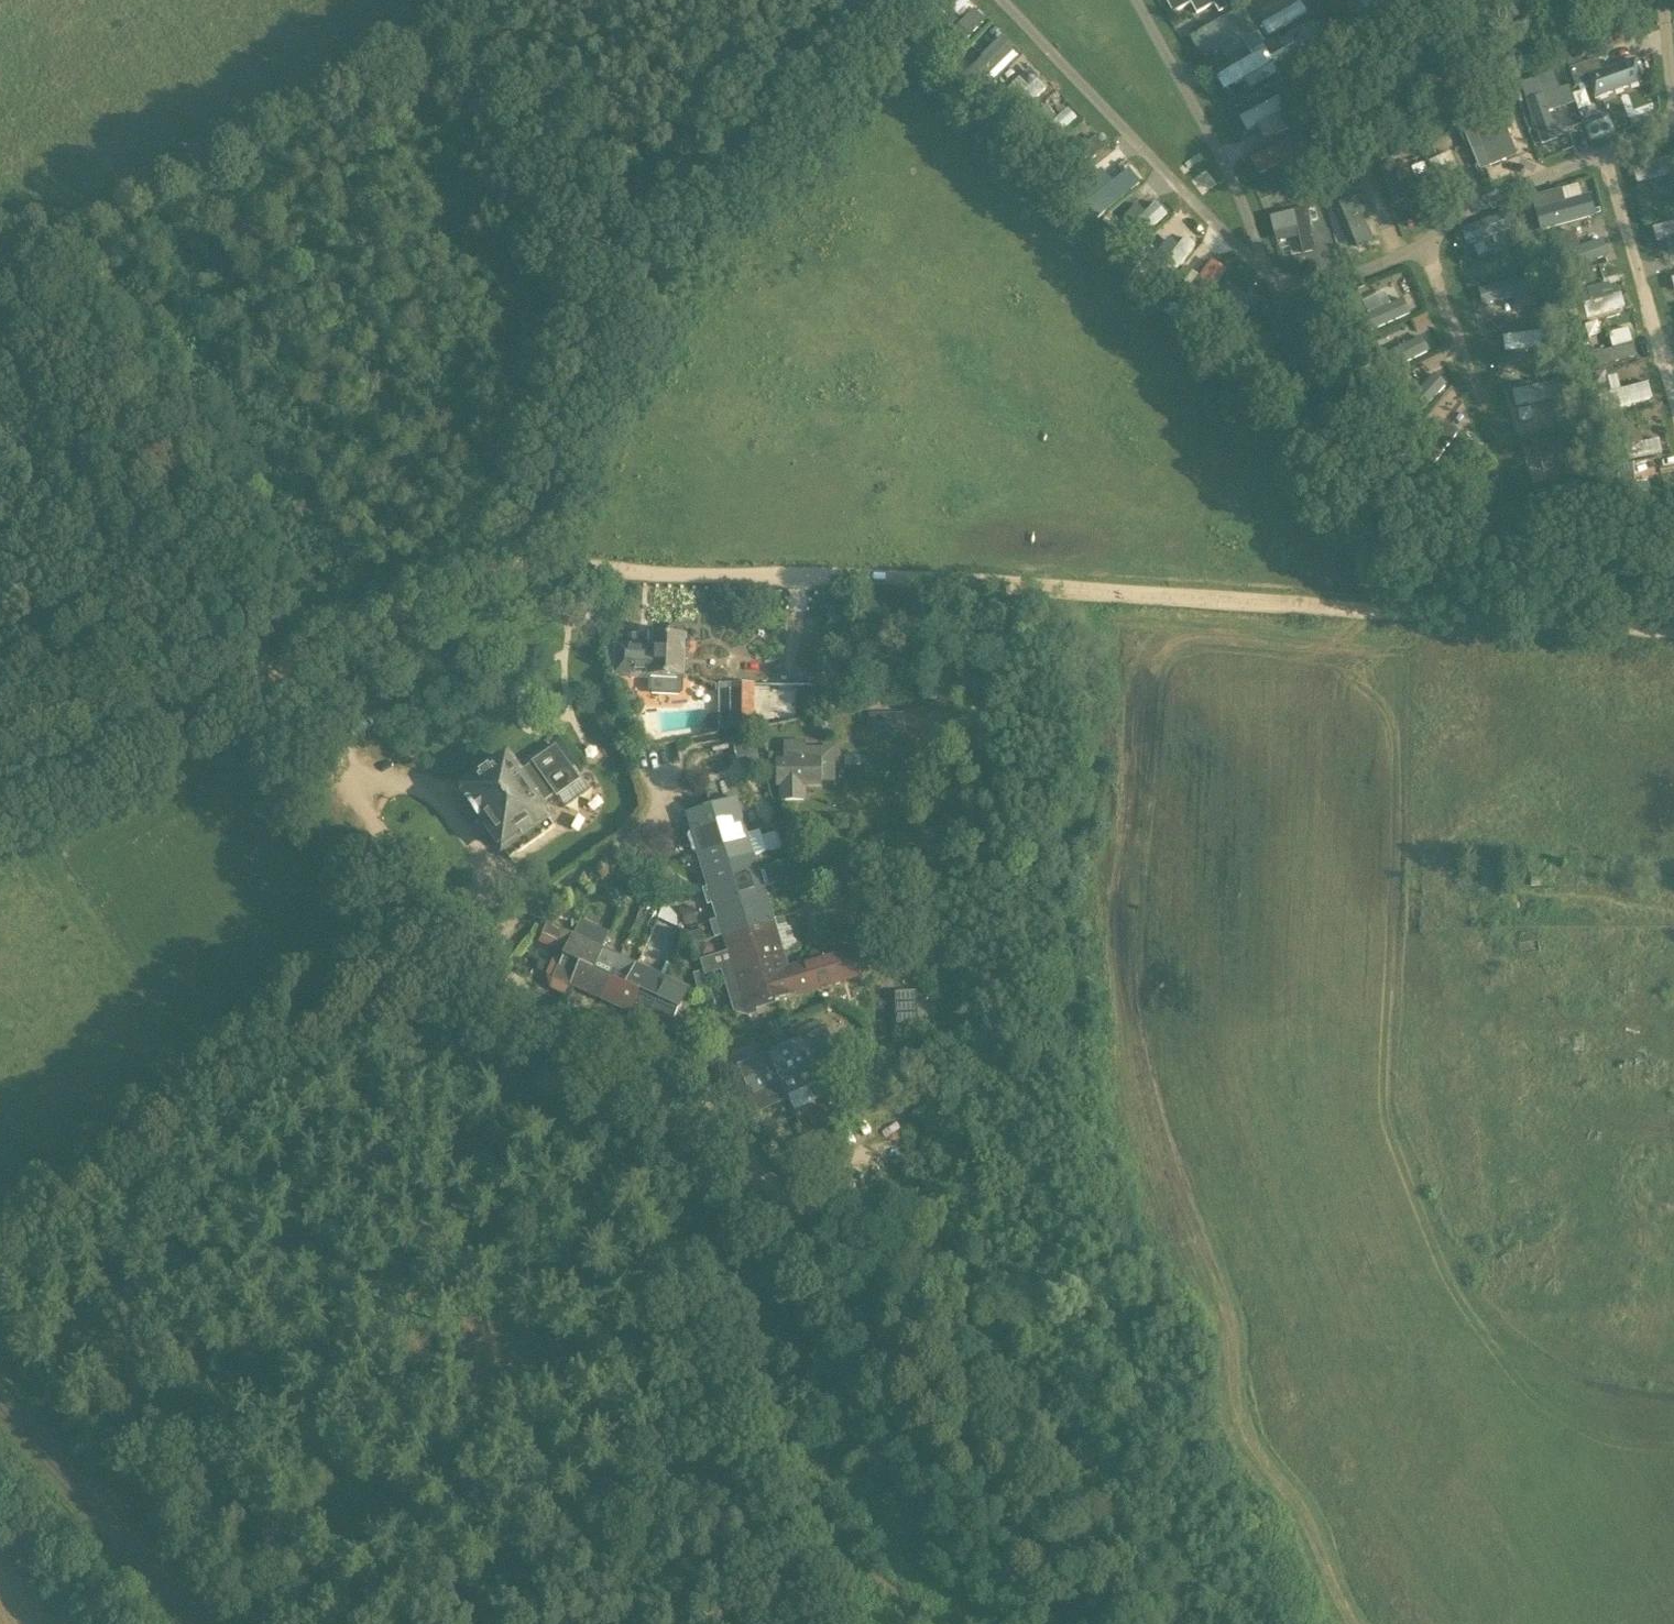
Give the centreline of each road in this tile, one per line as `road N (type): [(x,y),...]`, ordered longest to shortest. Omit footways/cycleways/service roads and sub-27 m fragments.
road 1 (track): [(271,680),(502,997),(700,1099),(802,1215),(1087,1623)]
road 2 (track): [(1673,630),(1065,589),(514,568)]
road 3 (track): [(514,568),(589,320),(841,54),(851,0)]
road 4 (track): [(0,268),(271,680)]
road 5 (track): [(589,320),(442,0)]
road 6 (track): [(271,680),(0,808)]
road 7 (track): [(514,568),(366,623),(290,660),(271,680)]

